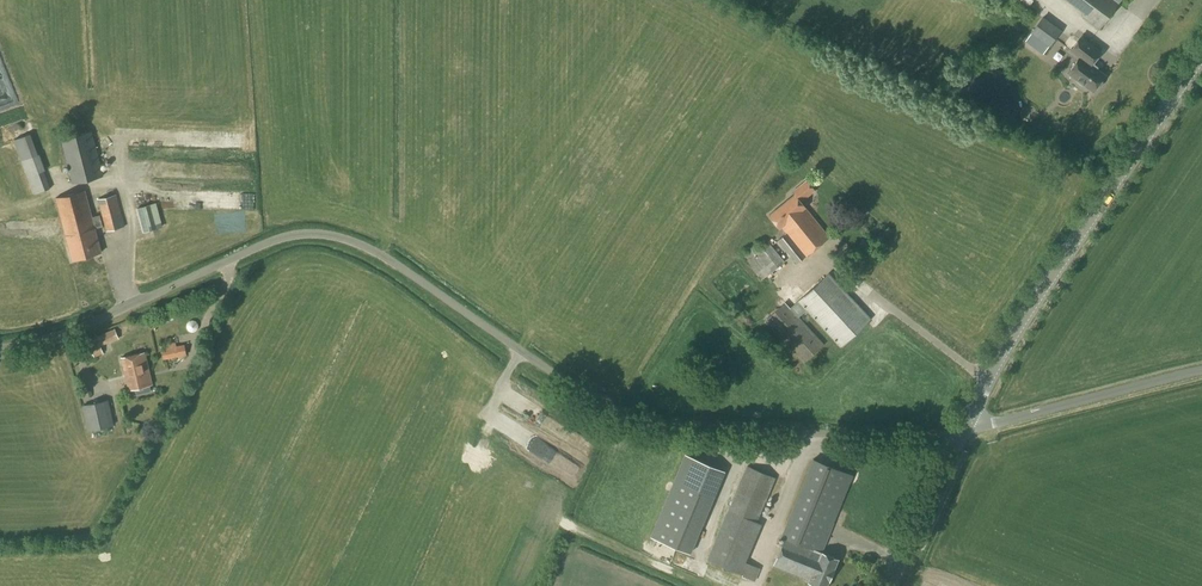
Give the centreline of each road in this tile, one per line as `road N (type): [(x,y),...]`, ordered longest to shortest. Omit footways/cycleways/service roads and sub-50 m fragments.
road 1 (unclassified): [(0,348),(51,339),(275,240),(309,235),(377,254),(622,415),(963,432)]
road 2 (tertiary): [(963,432),(1018,332),(1201,54)]
road 3 (unclassified): [(1201,372),(963,432)]
road 4 (tertiary): [(891,585),(963,432)]

